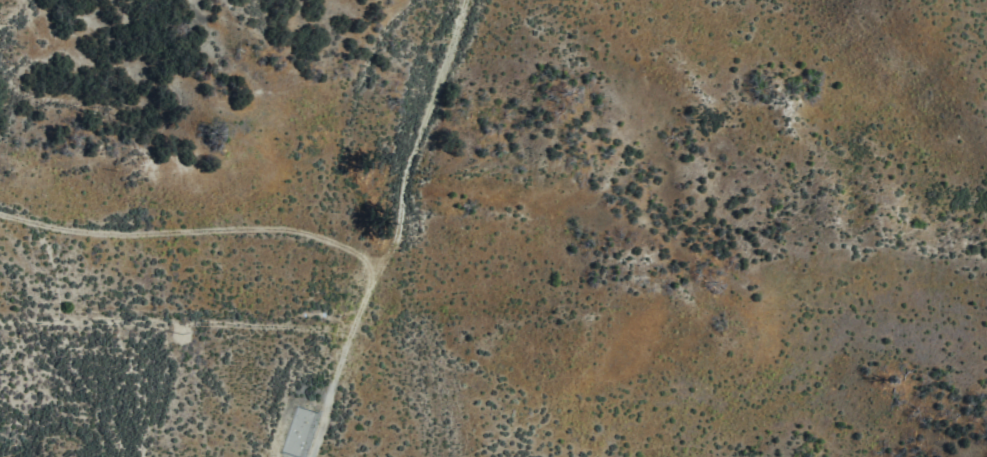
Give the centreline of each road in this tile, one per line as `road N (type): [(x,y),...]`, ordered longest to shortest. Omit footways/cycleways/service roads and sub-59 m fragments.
road 1 (track): [(468,0),(447,82),(401,197),(403,224),(374,269),(310,456)]
road 2 (track): [(0,213),(122,236),(275,229),(327,241),(374,269)]

